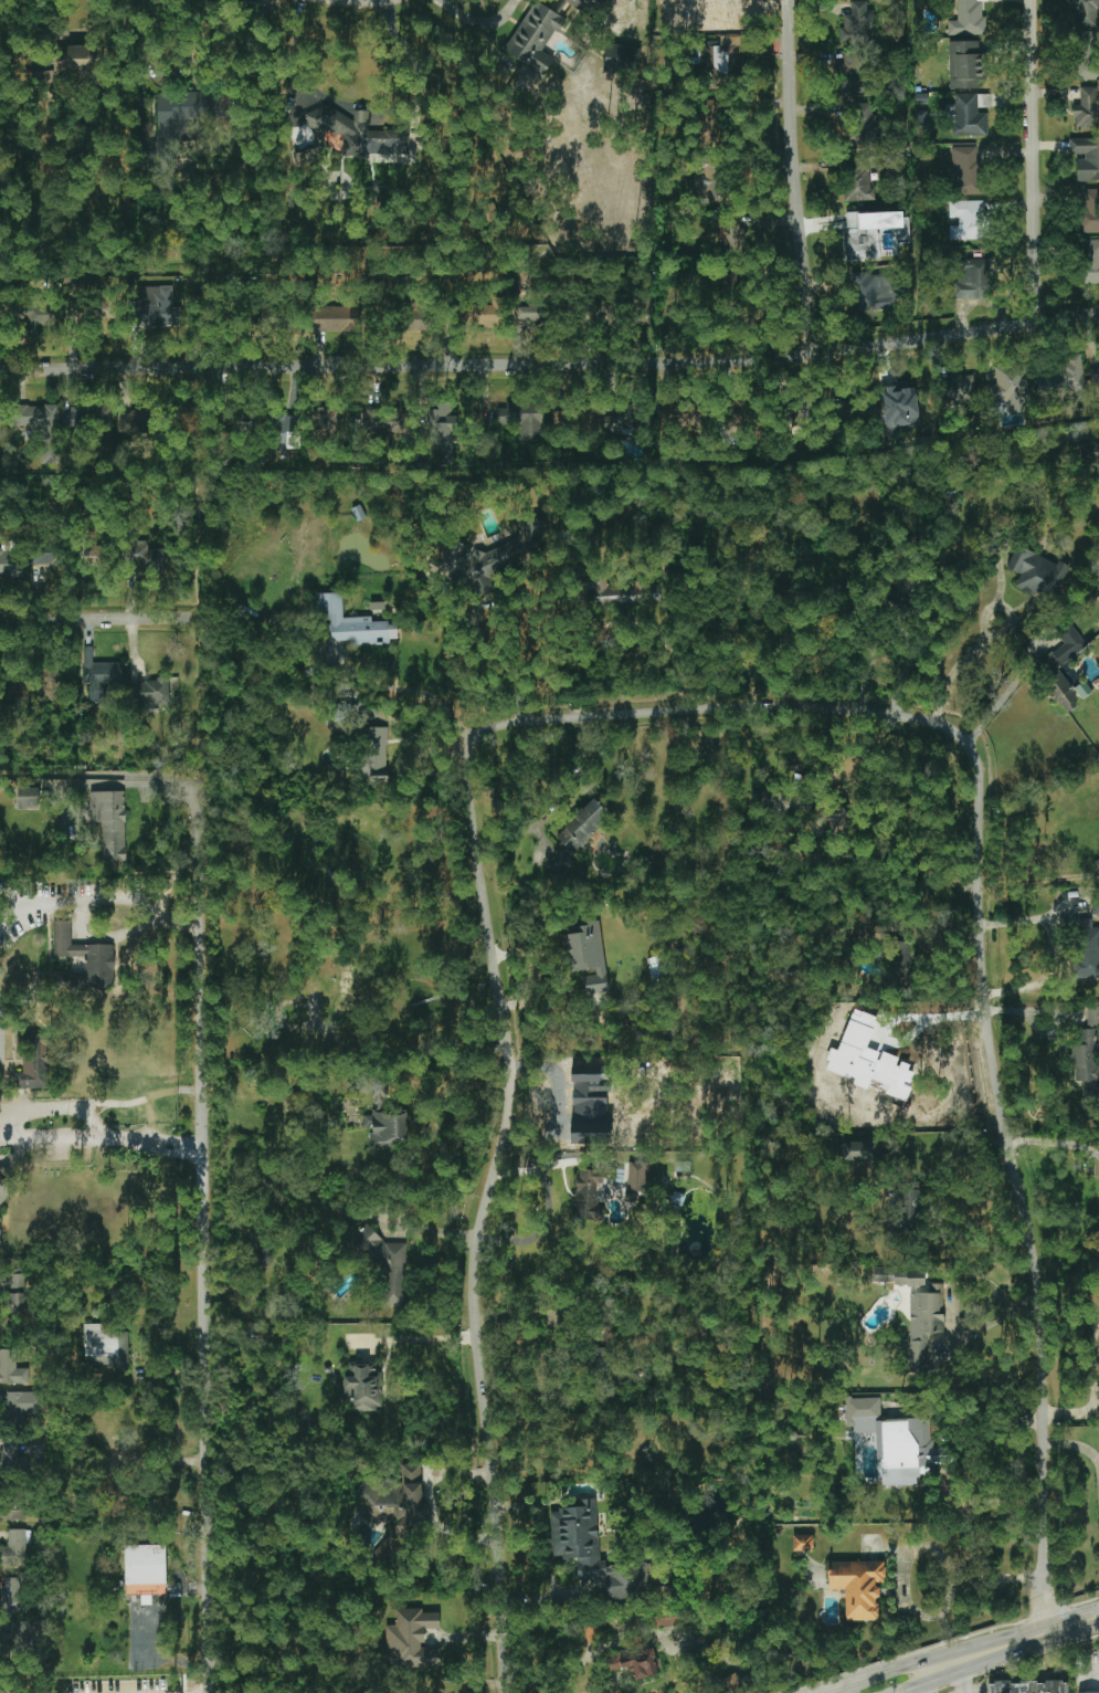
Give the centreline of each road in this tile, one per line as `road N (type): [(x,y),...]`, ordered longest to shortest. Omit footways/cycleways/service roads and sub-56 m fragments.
road 1 (residential): [(1046,1634),(1043,1293),(991,1064),(974,743),(945,722),(843,708),(503,723),(474,744),(468,774),(512,1072),(478,1291),(509,1692)]
road 2 (tertiary): [(1098,314),(847,351),(690,361),(0,370)]
road 3 (residential): [(208,1692),(197,770)]
road 4 (residential): [(817,353),(794,146),(791,0)]
road 5 (residential): [(1037,323),(1032,0)]
road 6 (secondary): [(1046,1634),(972,1647),(821,1692)]
road 7 (residential): [(193,617),(0,620)]
road 8 (secondary): [(900,1692),(1046,1634)]

